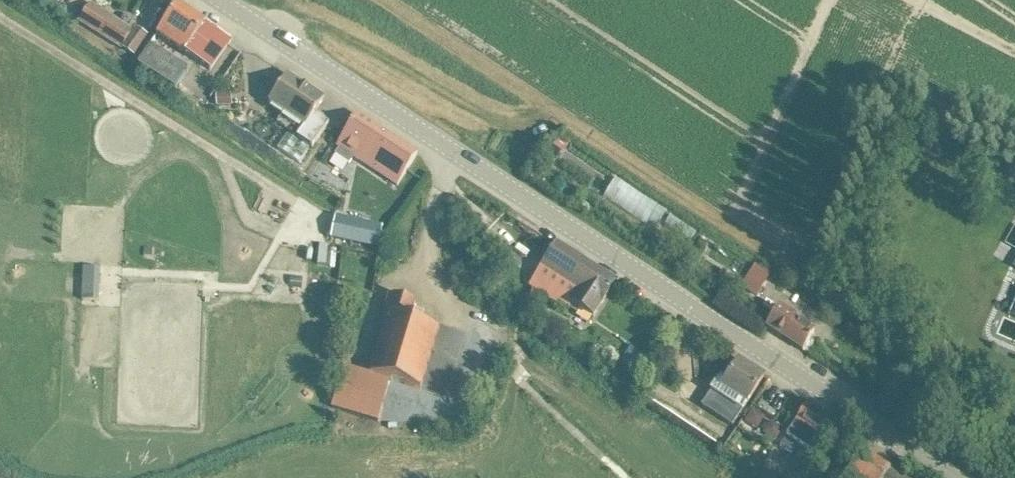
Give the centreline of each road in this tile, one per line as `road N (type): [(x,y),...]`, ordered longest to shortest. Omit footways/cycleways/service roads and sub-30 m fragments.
road 1 (tertiary): [(954,477),(212,0)]
road 2 (track): [(0,17),(303,206)]
road 3 (track): [(267,35),(278,25),(309,25),(482,113),(527,120)]

